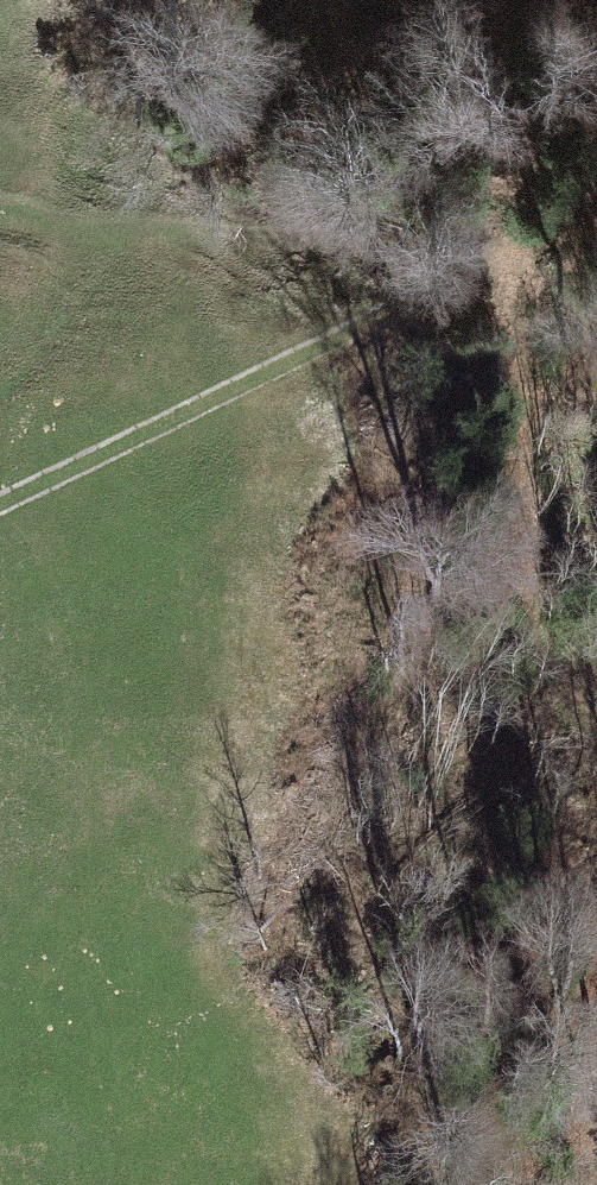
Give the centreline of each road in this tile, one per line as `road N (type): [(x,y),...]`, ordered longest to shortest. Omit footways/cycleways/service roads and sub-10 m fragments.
road 1 (track): [(0,197),(476,269),(532,387),(521,590),(564,697),(596,746)]
road 2 (track): [(0,502),(476,269)]
road 3 (track): [(596,1020),(591,1184)]

